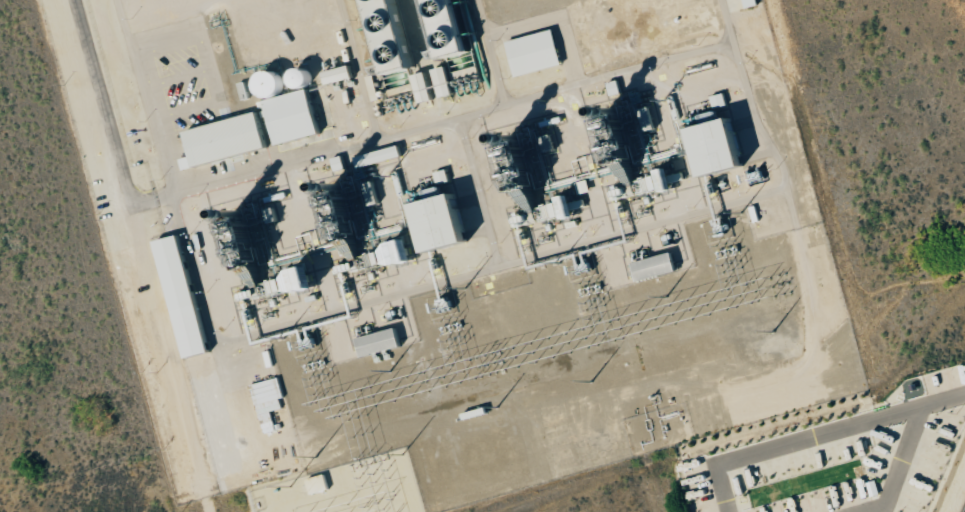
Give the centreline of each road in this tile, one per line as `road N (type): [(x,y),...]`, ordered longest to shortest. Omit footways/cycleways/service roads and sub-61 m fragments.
road 1 (residential): [(334,148),(132,204),(74,0)]

